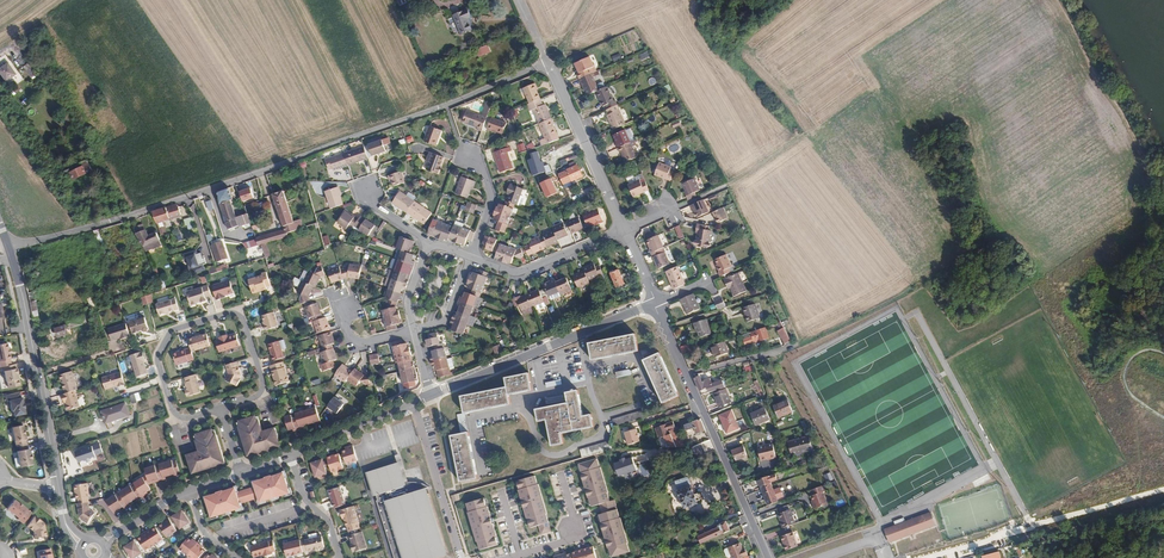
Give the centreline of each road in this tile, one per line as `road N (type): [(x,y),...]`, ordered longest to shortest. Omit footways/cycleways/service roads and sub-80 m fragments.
road 1 (unclassified): [(9,246),(262,172),(548,64)]
road 2 (residential): [(221,407),(263,387),(245,323),(233,312),(173,330),(159,351),(173,410),(189,418)]
road 3 (residential): [(655,302),(769,557)]
road 4 (residential): [(430,394),(655,302)]
road 5 (secondary): [(9,246),(58,484)]
road 6 (residential): [(548,64),(625,231)]
road 7 (residential): [(625,231),(527,274),(472,259)]
road 8 (residential): [(413,401),(462,557)]
road 9 (residential): [(413,401),(291,455)]

